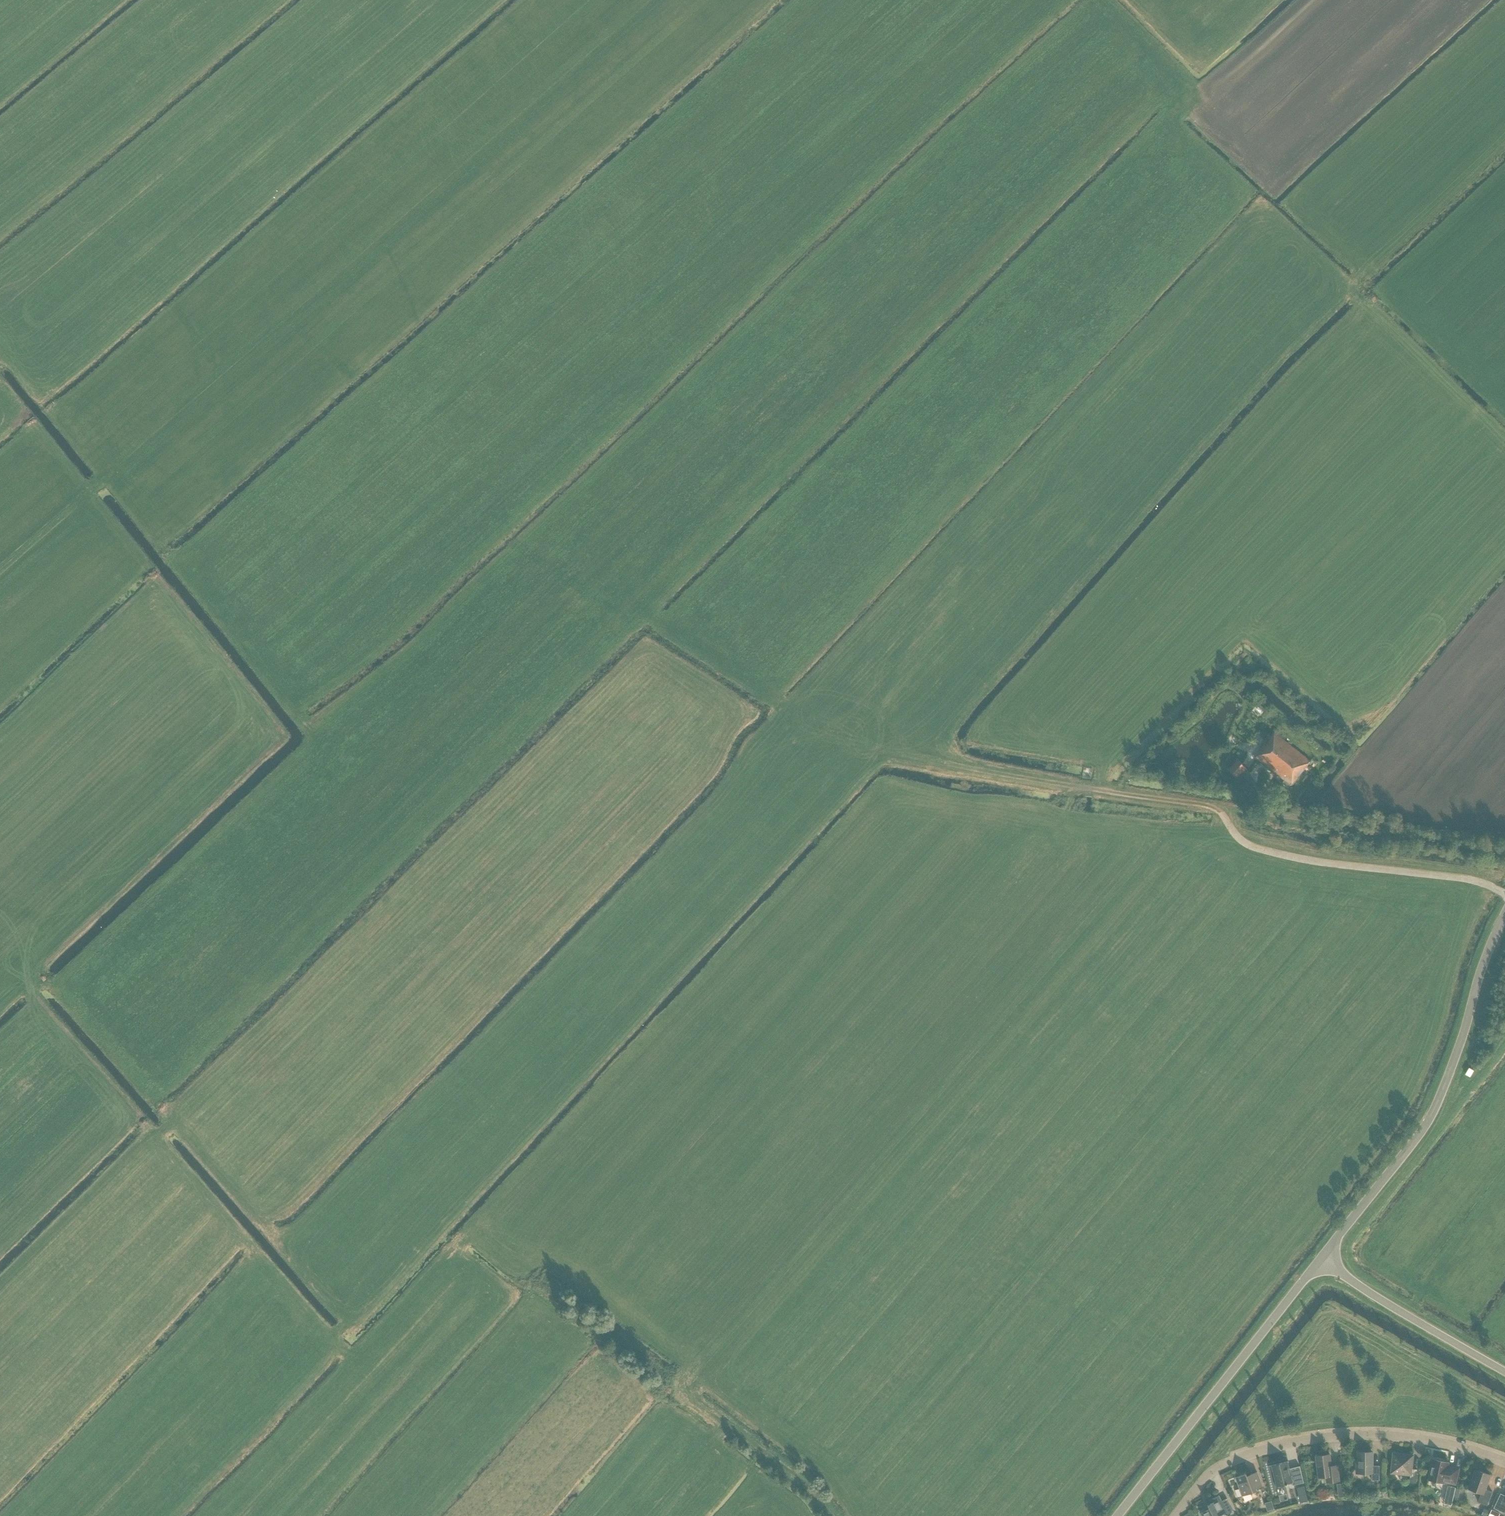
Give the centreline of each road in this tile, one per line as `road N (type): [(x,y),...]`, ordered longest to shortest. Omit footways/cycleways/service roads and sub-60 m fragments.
road 1 (tertiary): [(1322,1257),(1429,1118),(1504,914)]
road 2 (residential): [(1176,1515),(1217,1468),(1316,1439),(1411,1438),(1504,1462)]
road 3 (tertiary): [(1118,1515),(1322,1257)]
road 4 (unclassified): [(1504,1372),(1322,1257)]
road 5 (track): [(830,1515),(679,1390)]

